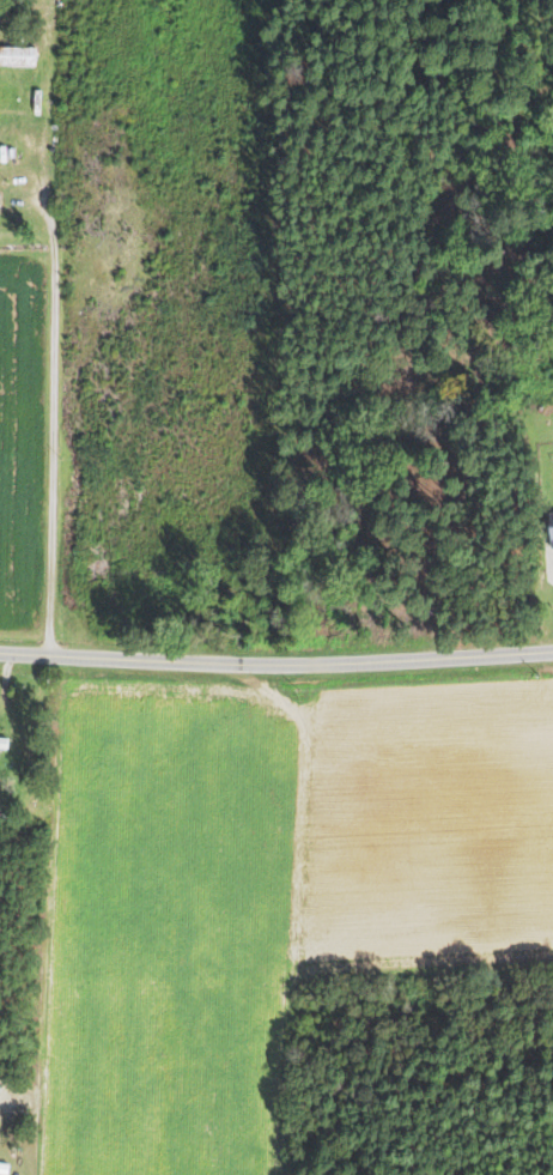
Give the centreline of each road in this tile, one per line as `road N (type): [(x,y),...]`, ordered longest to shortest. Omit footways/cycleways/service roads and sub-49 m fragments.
road 1 (residential): [(552,651),(312,666),(0,651)]

